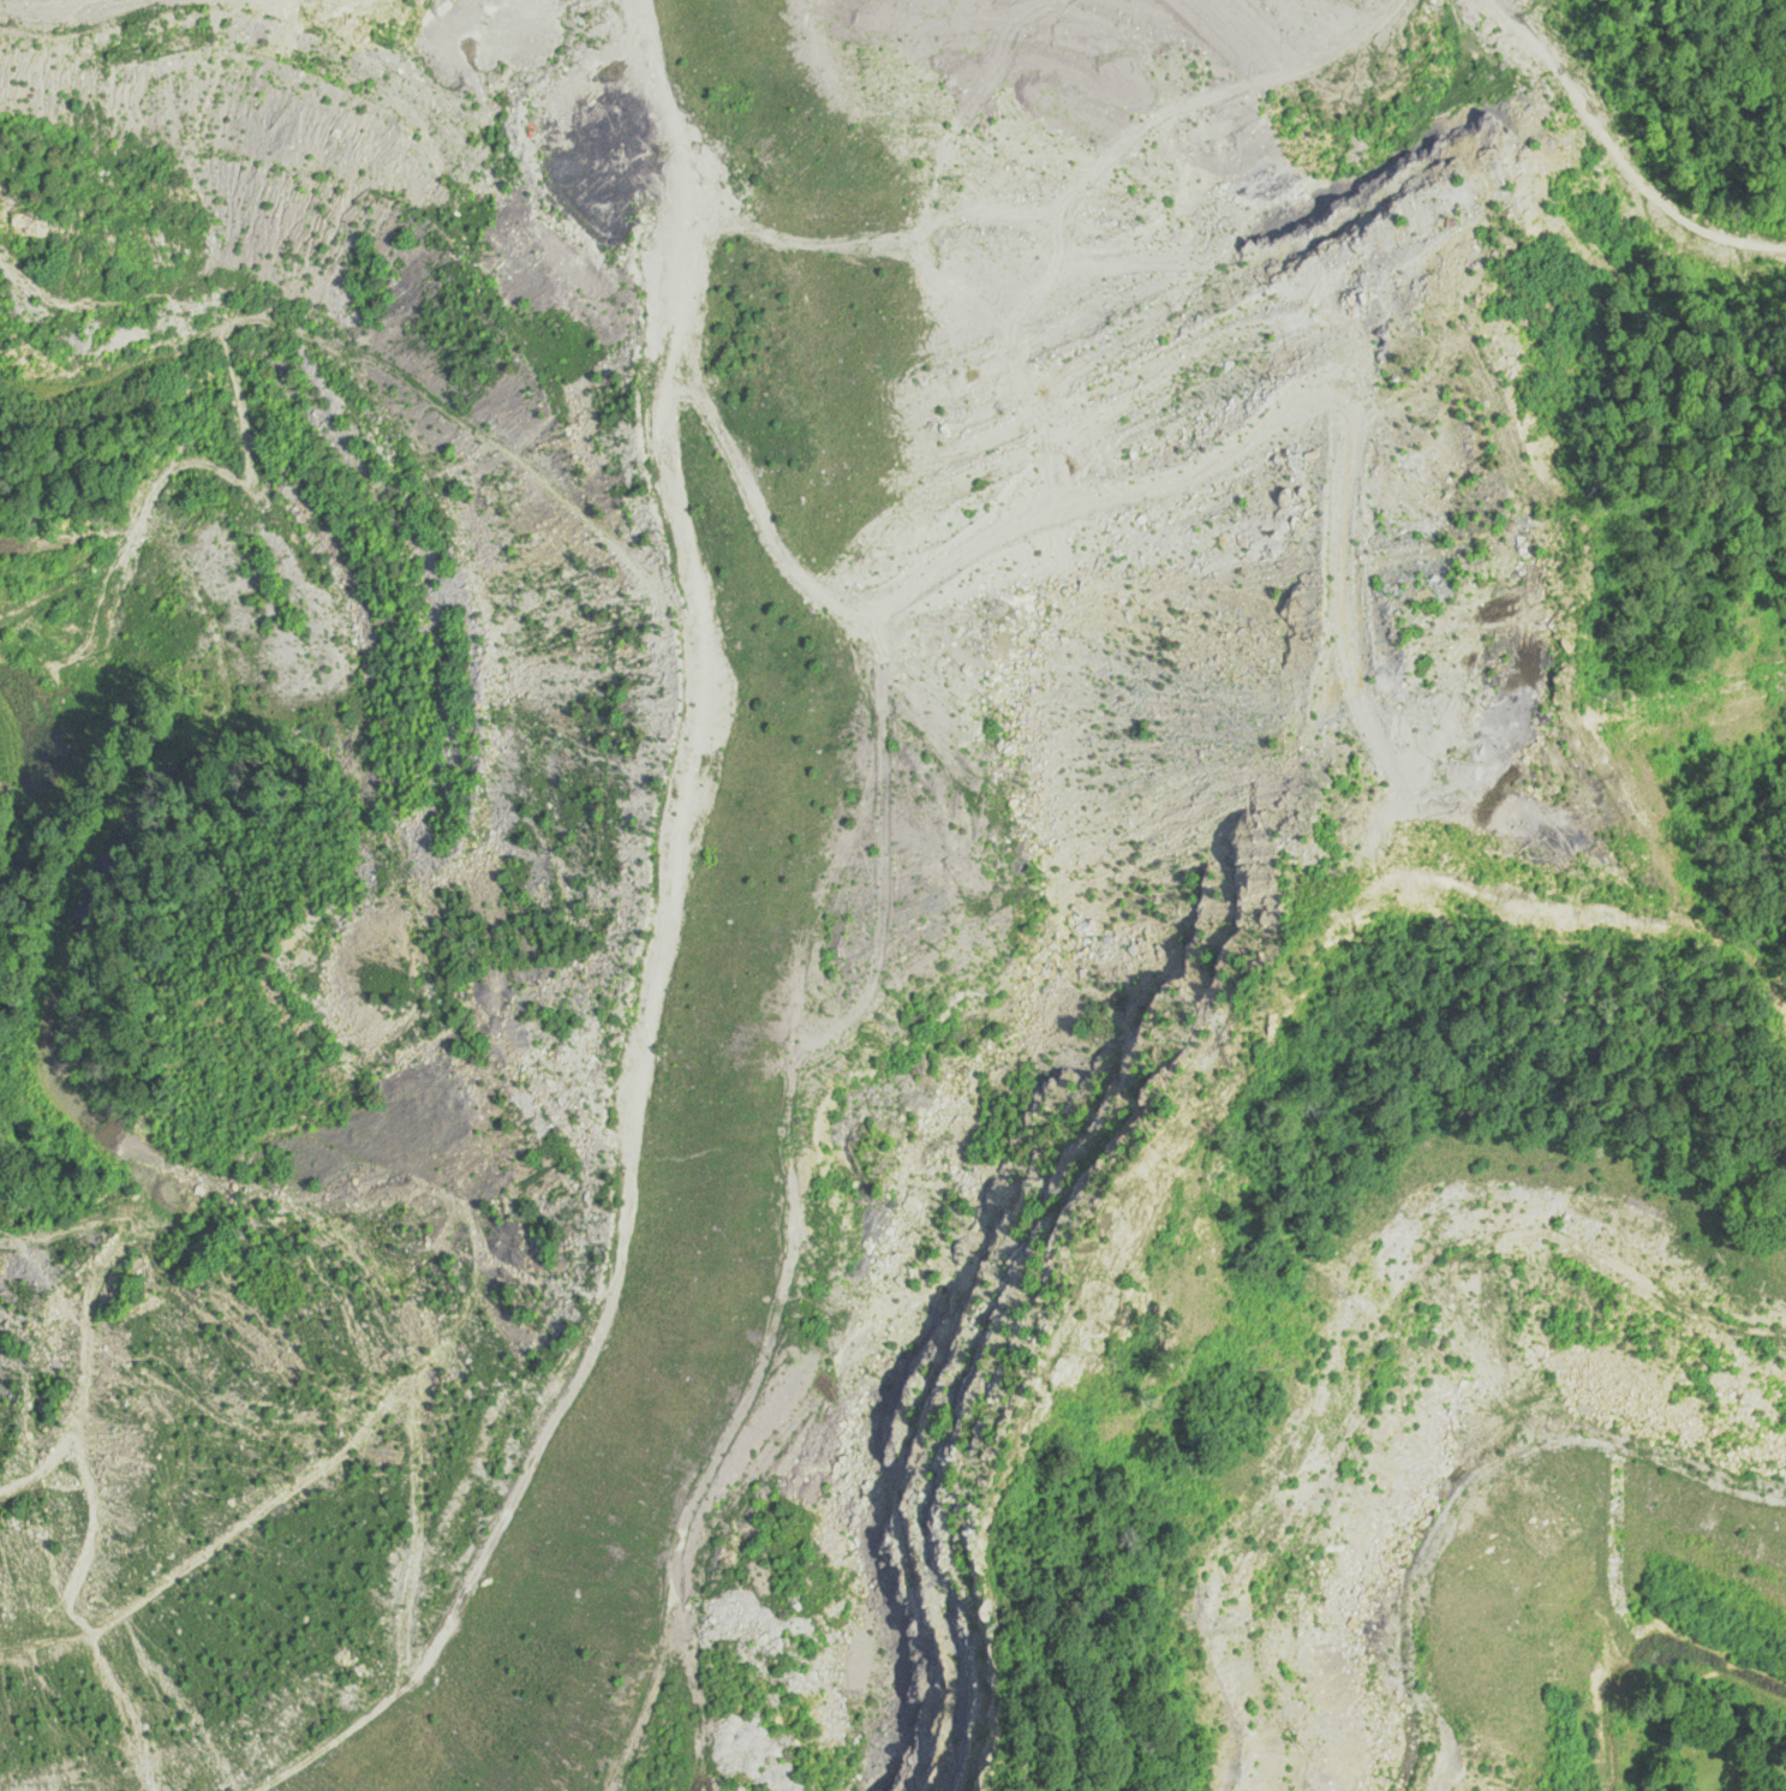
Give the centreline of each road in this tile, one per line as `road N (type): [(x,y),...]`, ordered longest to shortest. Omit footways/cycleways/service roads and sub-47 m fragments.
road 1 (residential): [(668,0),(907,328),(963,511)]

